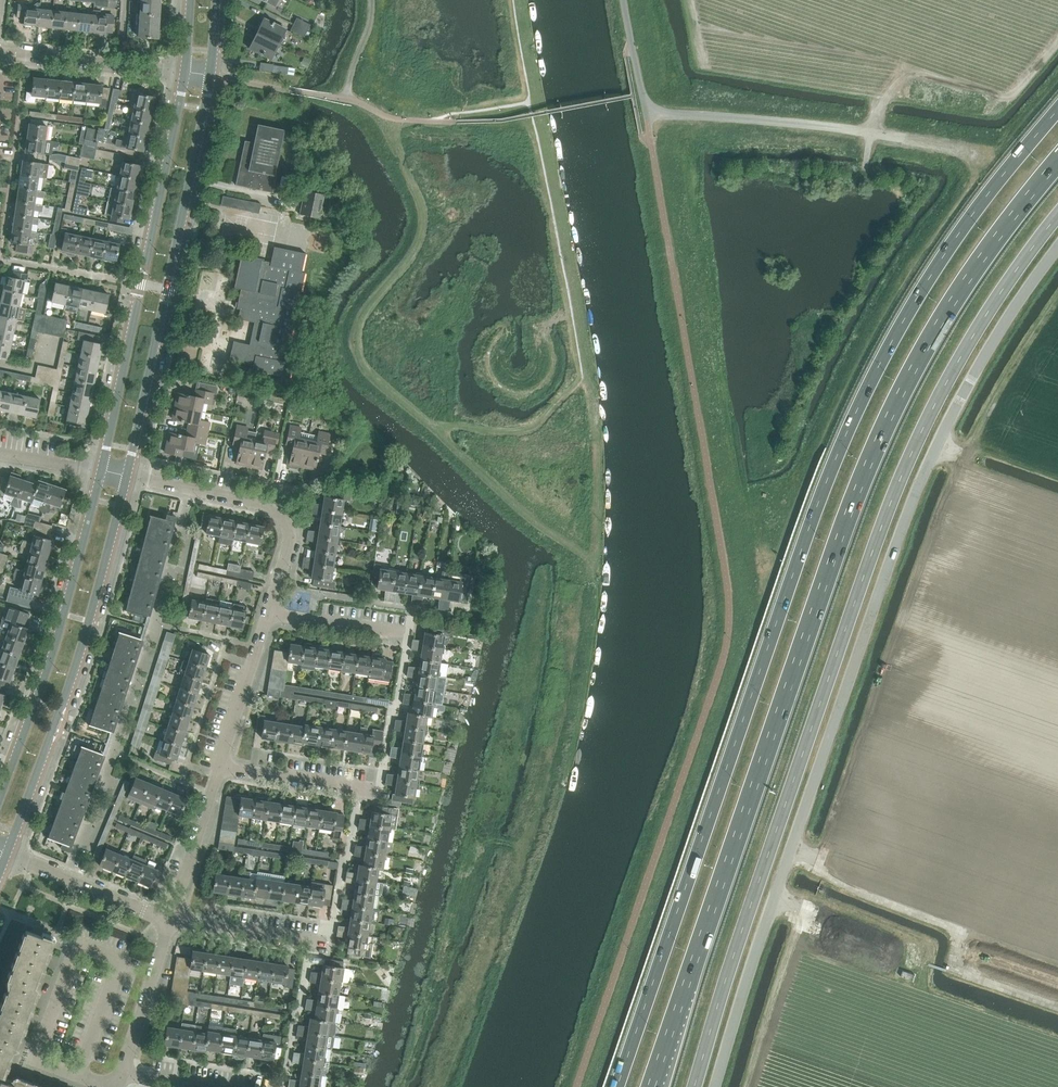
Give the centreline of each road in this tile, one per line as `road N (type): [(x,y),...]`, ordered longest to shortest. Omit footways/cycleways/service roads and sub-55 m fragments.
road 1 (trunk): [(1057,109),(953,241),(843,439),(618,1086)]
road 2 (trunk): [(652,1086),(877,446),(960,290),(1057,160)]
road 3 (unclassified): [(1057,248),(935,449),(716,1086)]
road 4 (track): [(368,107),(411,177),(423,230),(357,335),(356,354),(437,424),(521,432),(581,383),(543,162)]
road 5 (tertiary): [(127,477),(210,75)]
road 6 (tertiary): [(186,72),(101,471)]
road 7 (tertiary): [(7,853),(73,675),(127,477)]
road 8 (tertiary): [(101,471),(57,639),(0,797)]
road 9 (residential): [(268,613),(290,539),(279,513),(127,477)]
road 10 (track): [(431,122),(530,102),(511,0)]
road 11 (residential): [(186,72),(1,51)]
road 12 (residential): [(171,920),(7,853)]
road 13 (residential): [(219,768),(268,613)]
road 14 (residential): [(123,1073),(171,920)]
road 15 (residential): [(171,920),(219,768)]
road 16 (residential): [(312,941),(171,920)]
road 17 (residential): [(359,788),(219,768)]
road 18 (residential): [(268,613),(402,632)]
road 19 (unclassified): [(648,123),(623,0)]

